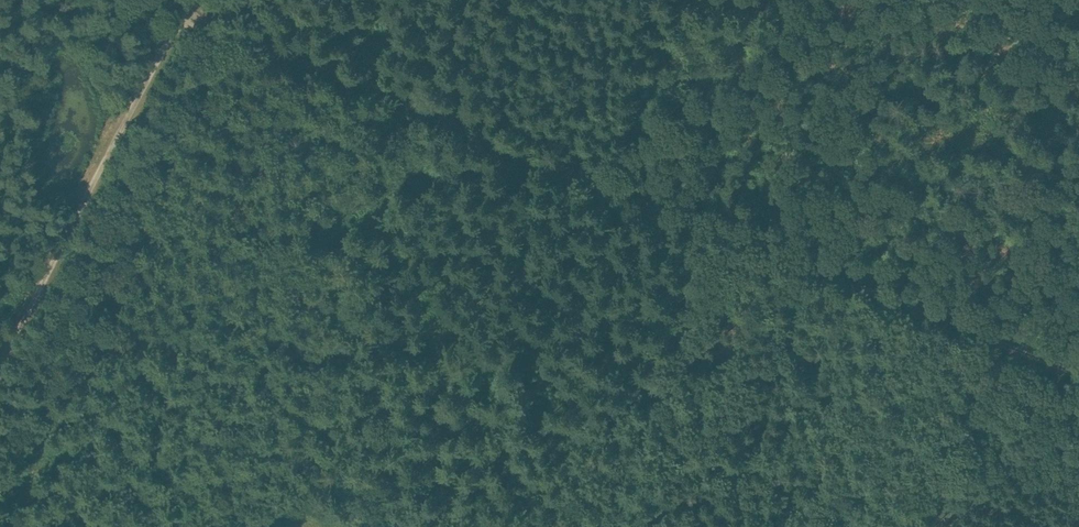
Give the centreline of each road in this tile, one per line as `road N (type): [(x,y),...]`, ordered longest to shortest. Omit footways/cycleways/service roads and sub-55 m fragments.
road 1 (track): [(983,335),(181,15)]
road 2 (track): [(0,363),(181,15)]
road 3 (track): [(864,287),(875,207),(851,147),(902,0)]
road 4 (track): [(983,335),(1078,95)]
road 5 (track): [(907,526),(983,335)]
road 6 (track): [(593,179),(665,0)]

